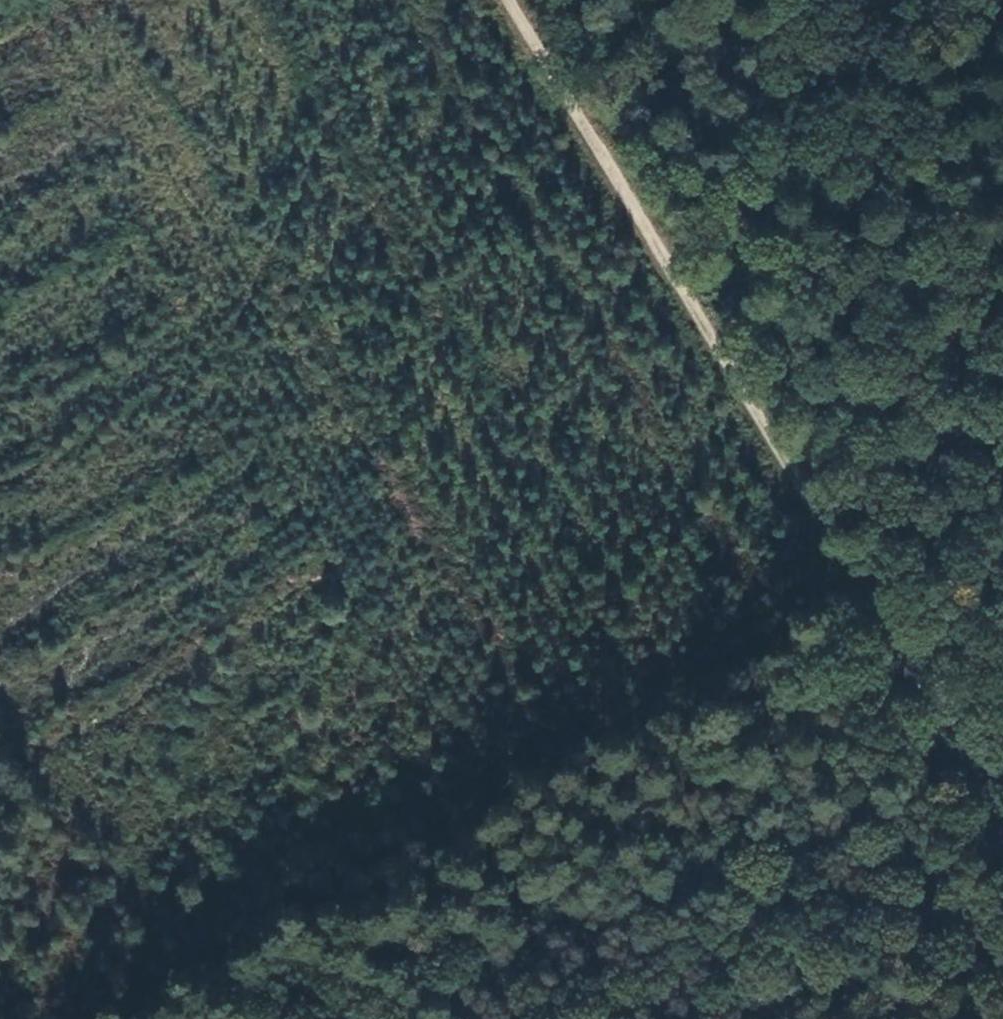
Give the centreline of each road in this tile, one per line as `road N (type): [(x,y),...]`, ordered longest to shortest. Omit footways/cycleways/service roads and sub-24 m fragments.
road 1 (track): [(506,0),(808,499)]
road 2 (track): [(808,499),(1002,822)]

